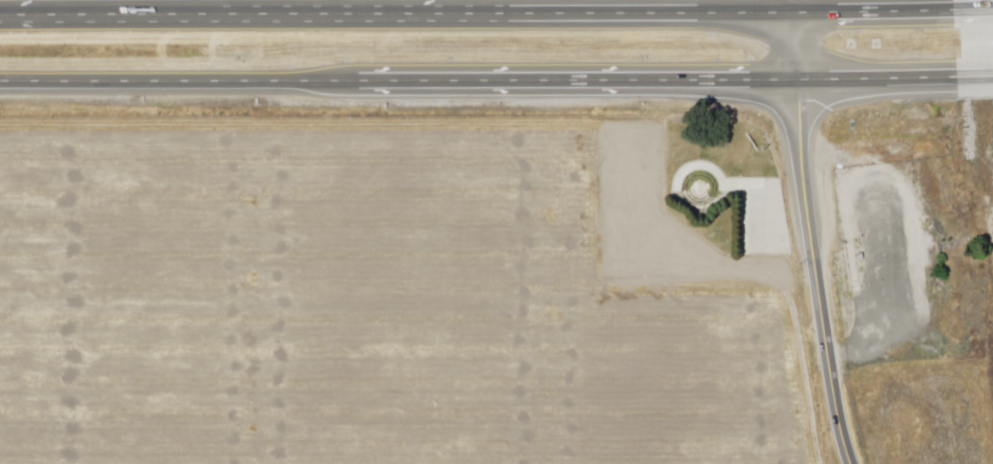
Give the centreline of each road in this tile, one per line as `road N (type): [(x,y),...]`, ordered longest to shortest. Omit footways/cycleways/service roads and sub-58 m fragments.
road 1 (trunk): [(0,77),(795,76)]
road 2 (trunk): [(793,23),(0,26)]
road 3 (primary): [(849,463),(811,256),(795,76)]
road 4 (trunk): [(795,76),(992,75)]
road 5 (trunk): [(943,22),(793,23)]

